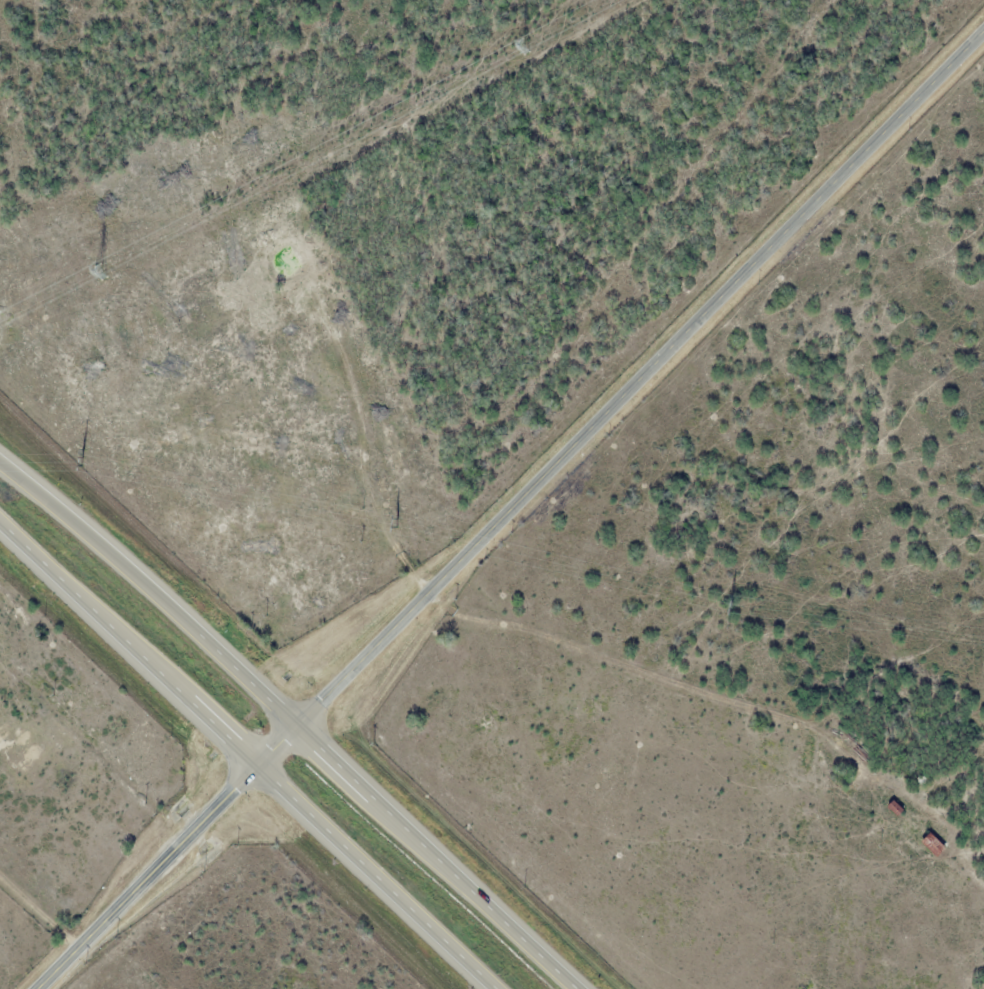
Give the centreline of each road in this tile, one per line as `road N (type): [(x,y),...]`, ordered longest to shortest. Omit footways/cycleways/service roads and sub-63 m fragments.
road 1 (tertiary): [(983,36),(38,988)]
road 2 (trunk): [(55,574),(499,988)]
road 3 (trunk): [(582,988),(222,655)]
road 4 (trunk): [(222,655),(0,462)]

